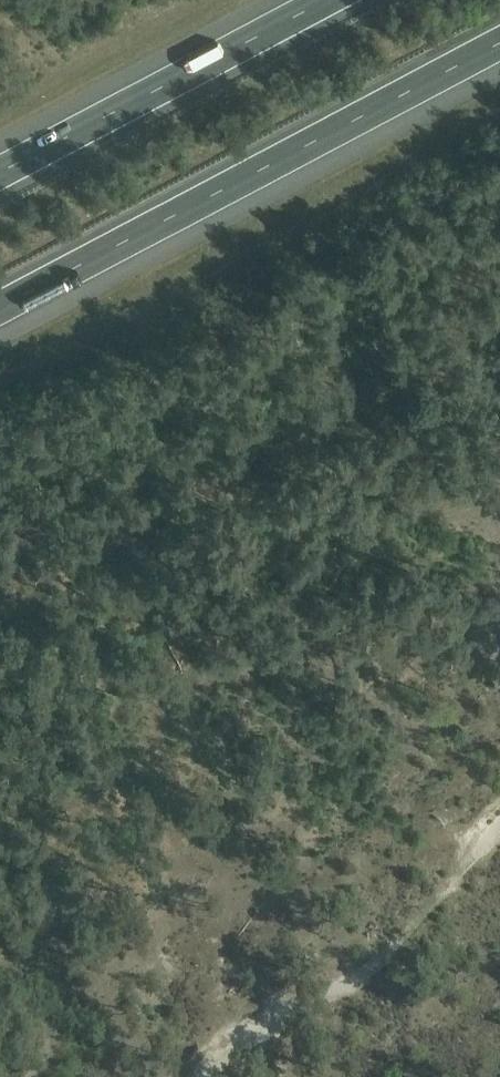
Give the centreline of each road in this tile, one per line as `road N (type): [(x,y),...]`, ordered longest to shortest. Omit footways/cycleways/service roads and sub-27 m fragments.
road 1 (motorway): [(0,313),(499,49)]
road 2 (track): [(499,826),(372,963),(197,1076)]
road 3 (motorway): [(316,0),(0,170)]

